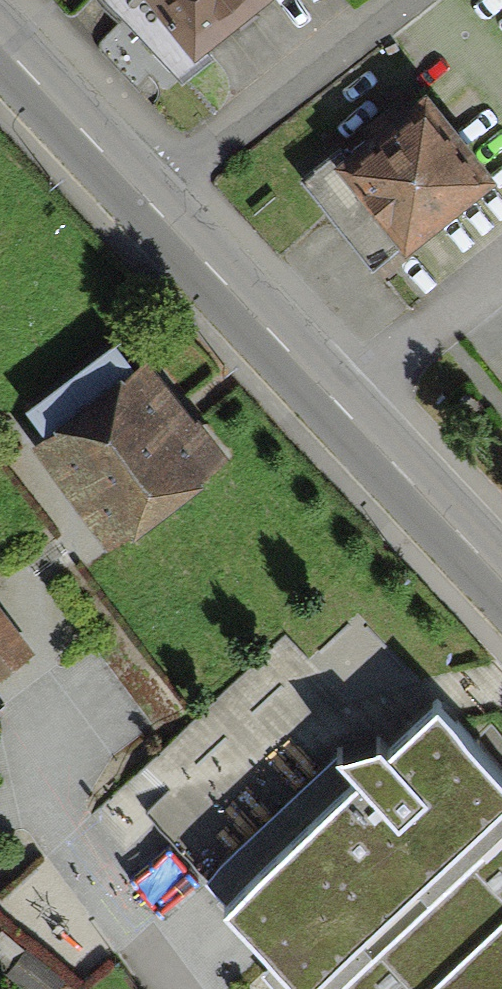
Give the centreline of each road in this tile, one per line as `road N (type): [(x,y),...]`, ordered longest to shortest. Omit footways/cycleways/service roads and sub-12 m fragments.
road 1 (primary): [(501,586),(150,210)]
road 2 (residential): [(402,0),(150,210)]
road 3 (primary): [(150,210),(0,40)]
road 4 (residential): [(140,877),(209,988)]

